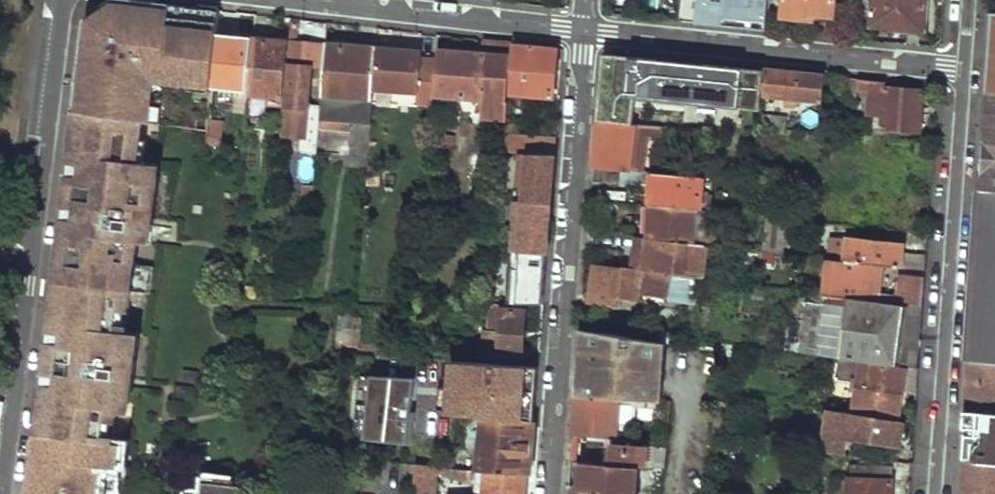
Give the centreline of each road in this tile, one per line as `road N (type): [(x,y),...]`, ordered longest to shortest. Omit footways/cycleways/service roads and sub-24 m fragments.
road 1 (residential): [(584,30),(548,493)]
road 2 (residential): [(929,493),(964,69)]
road 3 (residential): [(964,69),(584,30)]
road 4 (residential): [(584,30),(305,0)]
road 5 (residential): [(36,232),(4,493)]
road 6 (residential): [(63,0),(36,232)]

